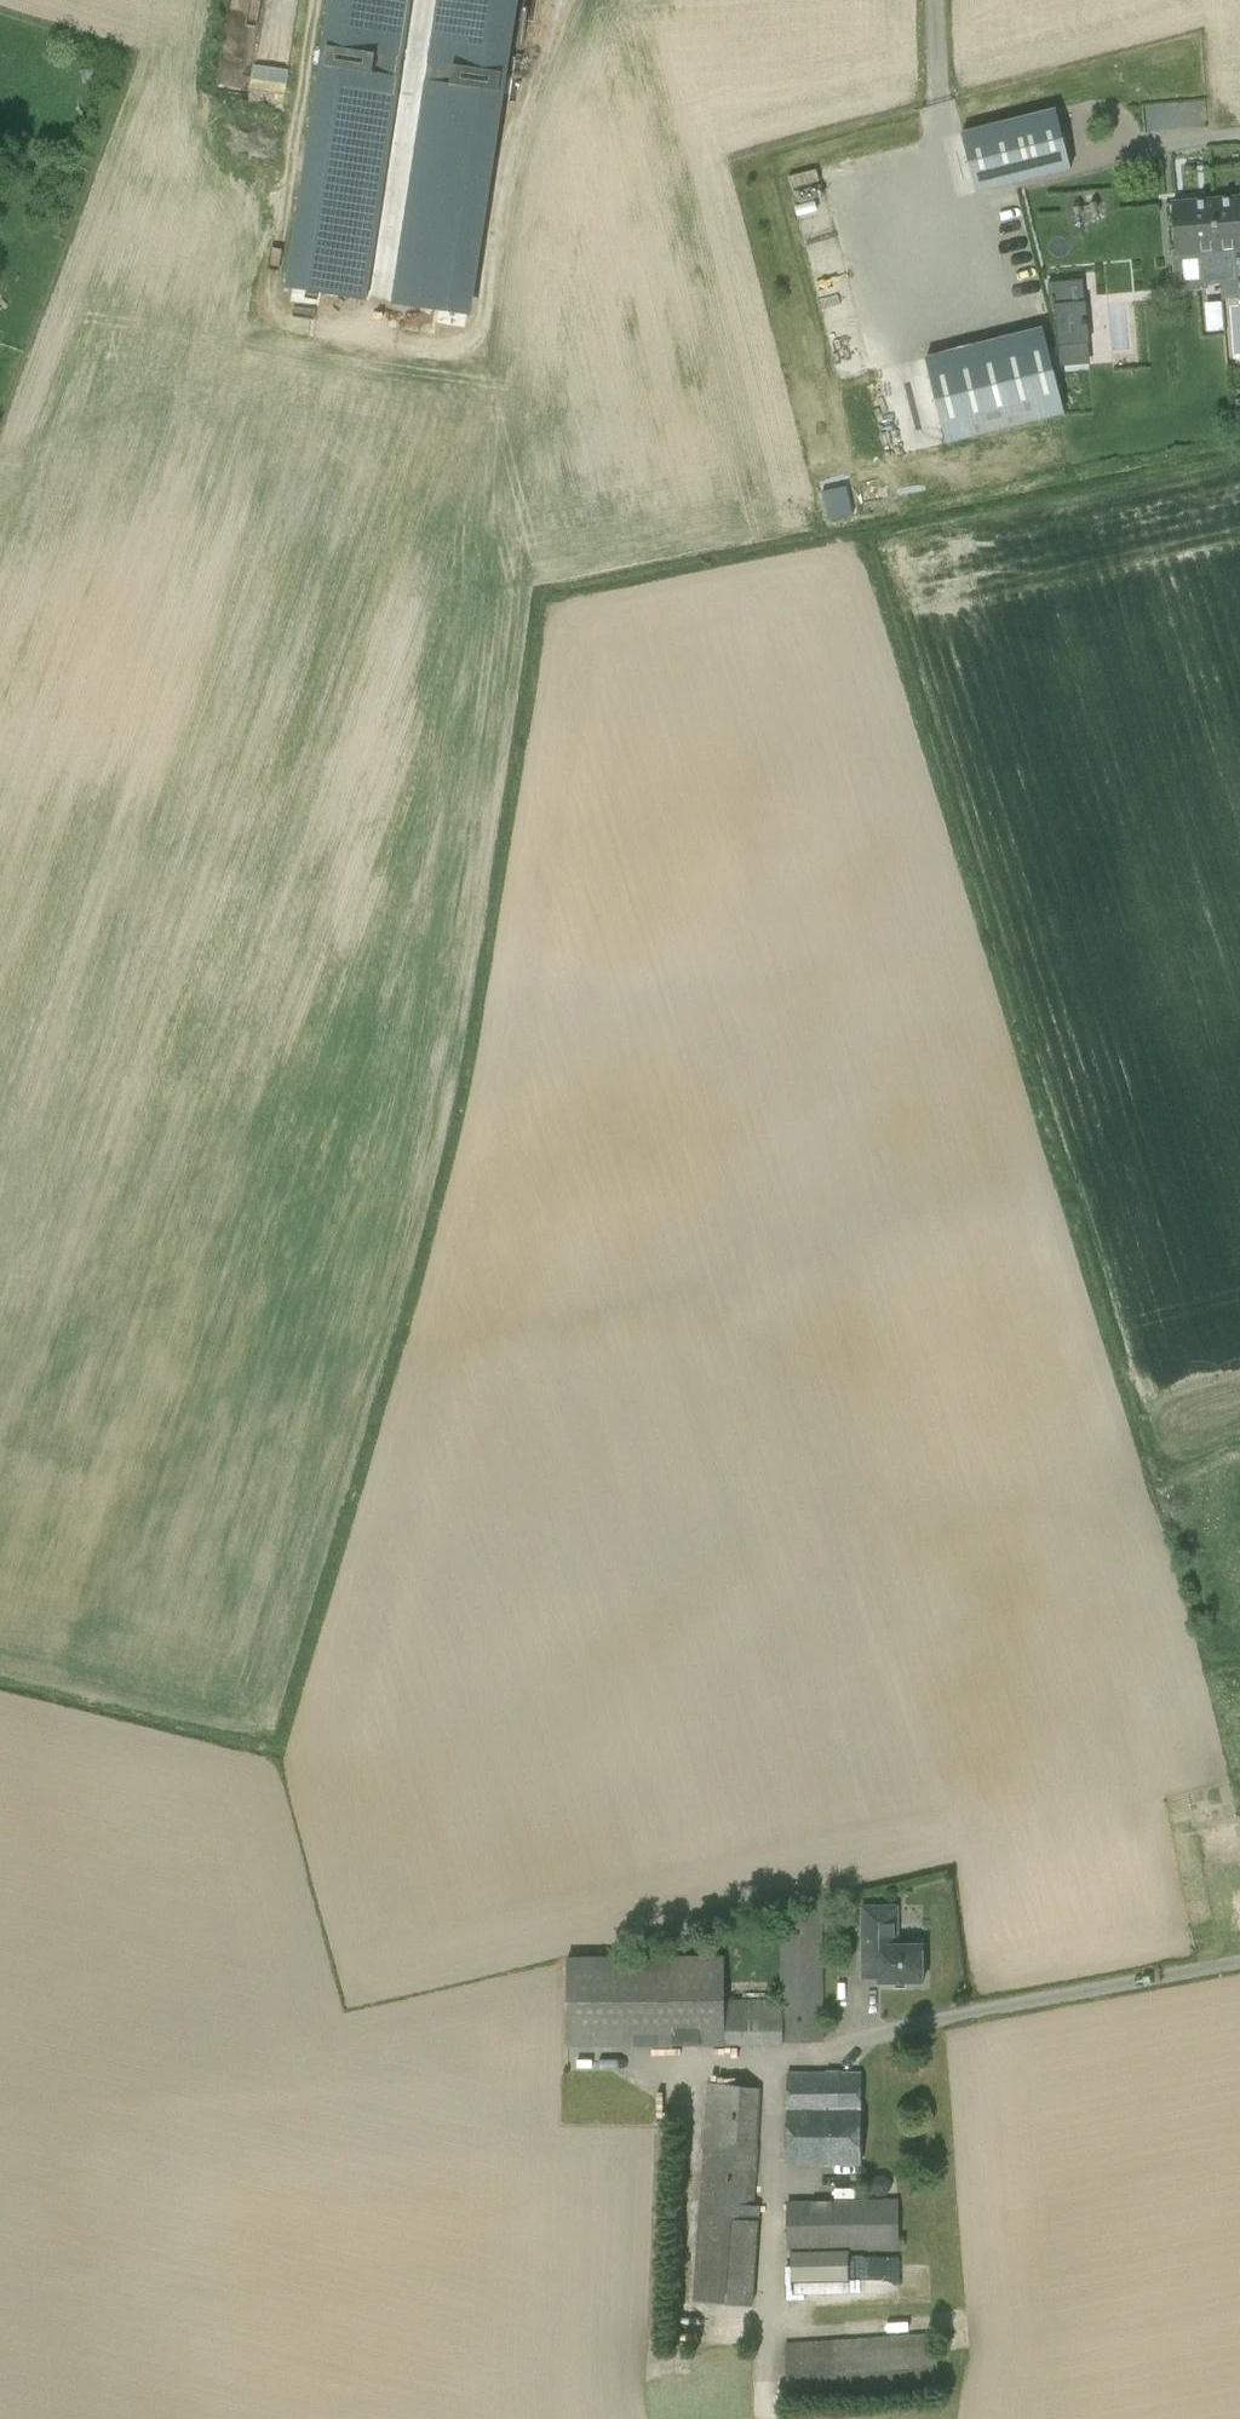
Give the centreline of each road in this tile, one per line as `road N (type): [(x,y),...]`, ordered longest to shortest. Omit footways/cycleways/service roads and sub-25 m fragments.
road 1 (unclassified): [(955,2016),(1239,1968)]

